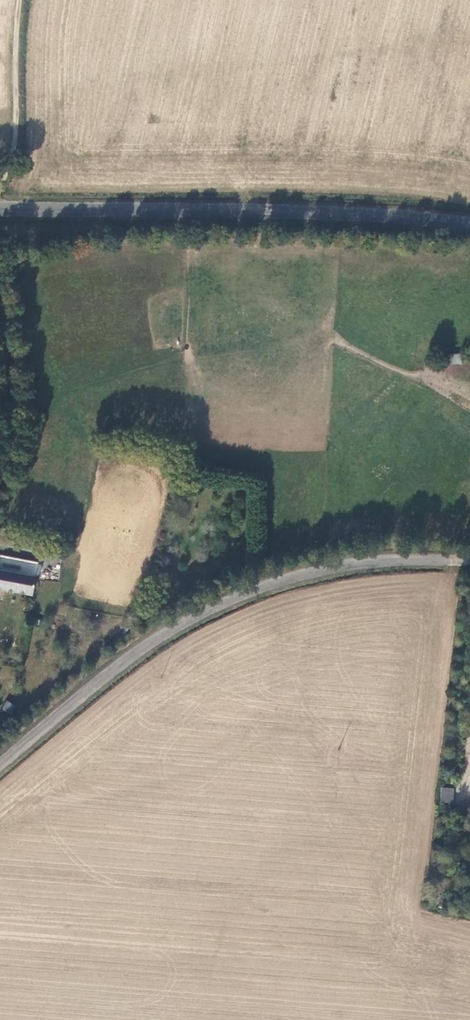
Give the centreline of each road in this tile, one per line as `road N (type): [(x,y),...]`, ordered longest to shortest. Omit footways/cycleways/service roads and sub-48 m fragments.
road 1 (unclassified): [(469,562),(343,567),(208,611),(135,654),(0,767)]
road 2 (tertiary): [(469,226),(286,211),(0,210)]
road 3 (track): [(20,0),(17,127),(0,191)]
road 4 (track): [(0,301),(16,407),(0,475)]

